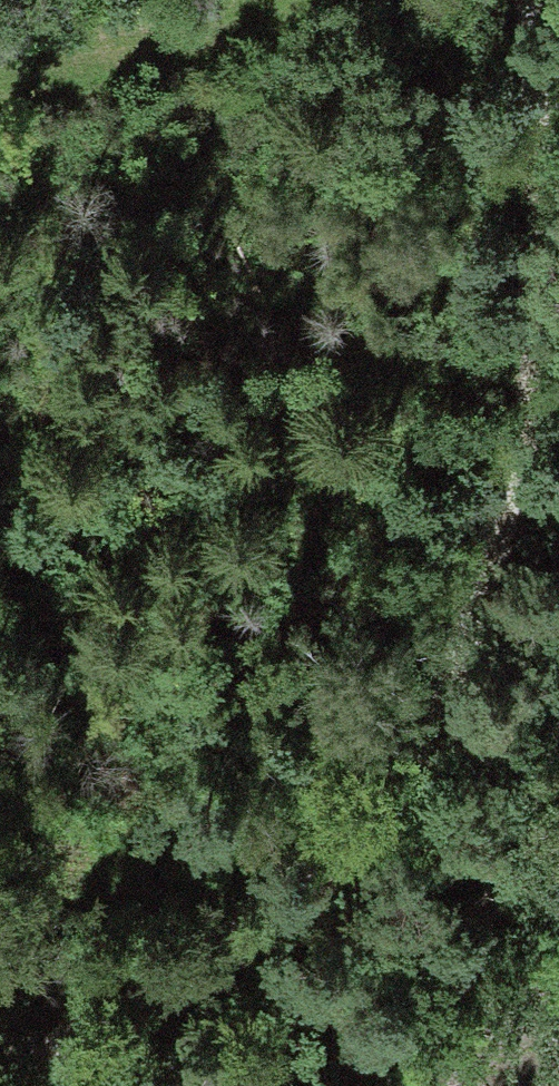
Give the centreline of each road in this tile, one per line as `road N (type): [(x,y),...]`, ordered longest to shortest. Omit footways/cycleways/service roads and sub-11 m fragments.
road 1 (track): [(531,0),(542,249),(524,437),(469,651),(413,777),(326,877),(243,950),(130,1019),(0,1082)]
road 2 (track): [(0,683),(79,820),(176,838),(278,779),(378,628),(524,437)]

